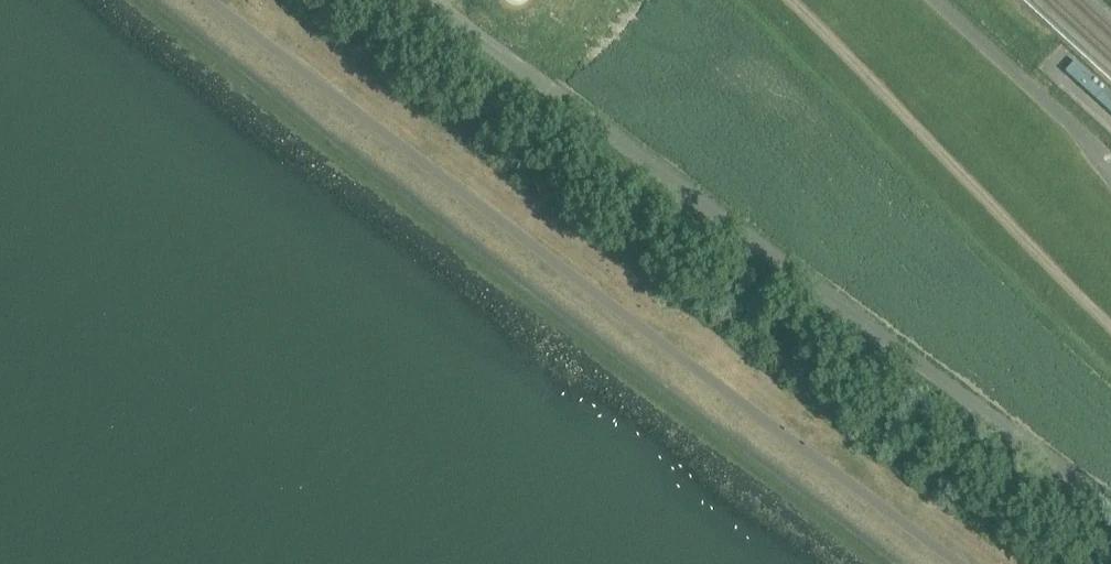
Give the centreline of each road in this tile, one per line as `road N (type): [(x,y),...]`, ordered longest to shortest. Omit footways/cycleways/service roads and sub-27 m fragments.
road 1 (track): [(1110,335),(787,0)]

